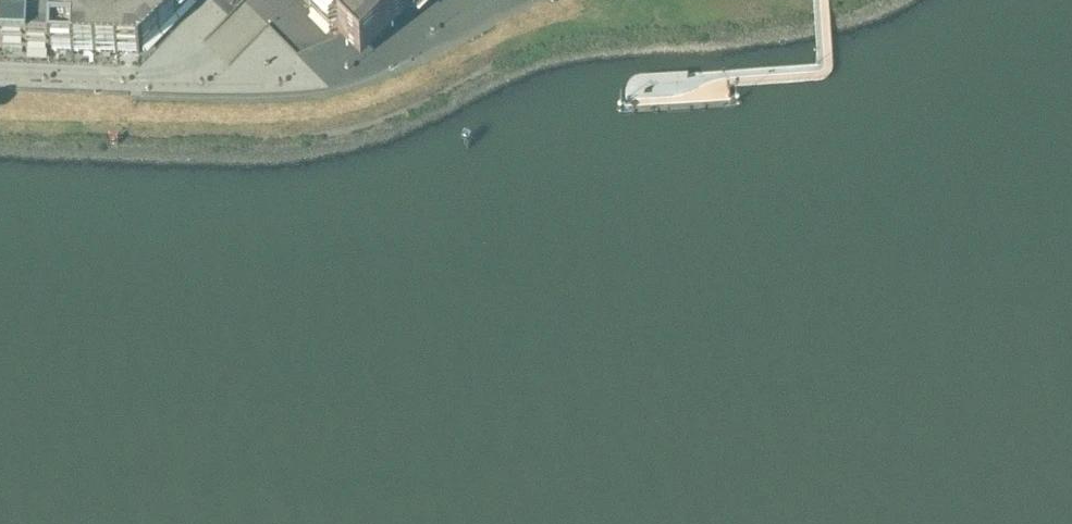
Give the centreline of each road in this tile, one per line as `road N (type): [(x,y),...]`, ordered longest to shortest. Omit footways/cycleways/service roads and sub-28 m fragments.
road 1 (residential): [(499,0),(365,64),(192,75)]
road 2 (residential): [(192,75),(0,70)]

